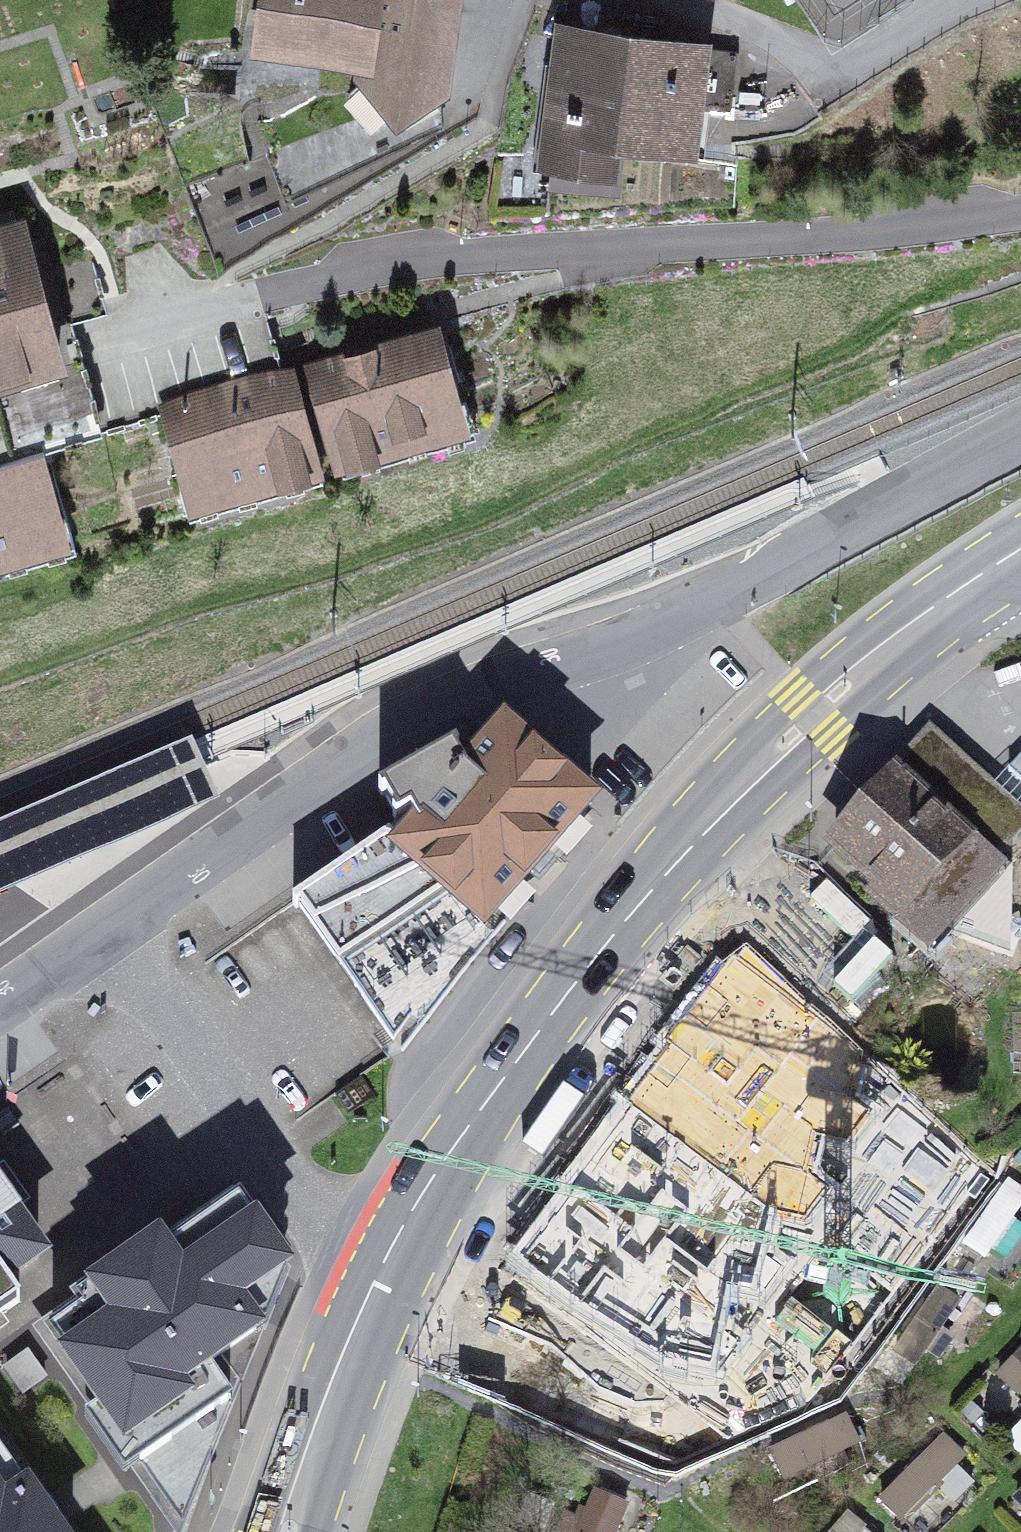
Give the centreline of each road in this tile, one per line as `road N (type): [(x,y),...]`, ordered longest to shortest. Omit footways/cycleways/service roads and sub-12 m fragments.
road 1 (residential): [(1020,435),(671,620),(456,695),(366,739),(105,923)]
road 2 (primary): [(393,1256),(449,1155),(656,882),(844,684),(948,597),(1020,549)]
road 3 (residential): [(1020,212),(984,223),(374,281),(154,343)]
road 4 (unclassified): [(393,1256),(340,1231),(304,1197),(105,923)]
road 5 (primary): [(288,1531),(393,1256)]
road 6 (residential): [(0,998),(105,923)]

